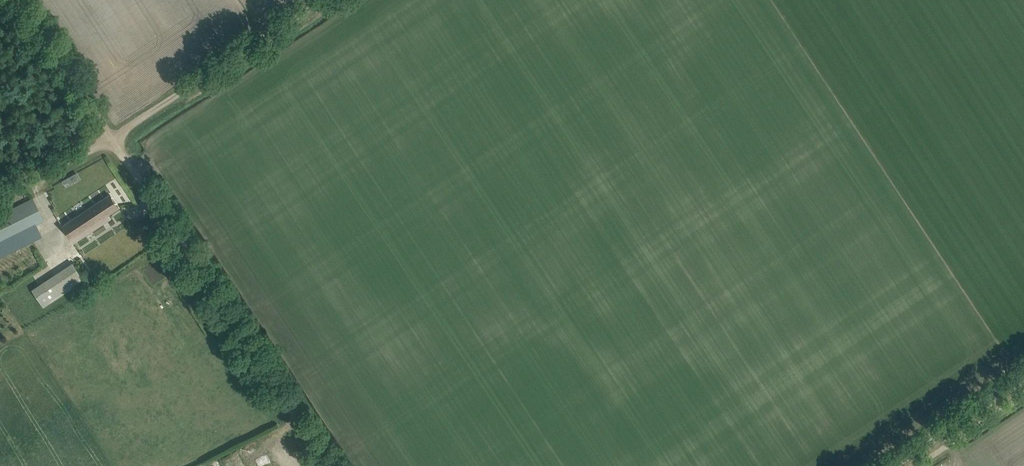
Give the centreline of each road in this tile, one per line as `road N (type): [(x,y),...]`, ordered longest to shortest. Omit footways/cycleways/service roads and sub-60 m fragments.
road 1 (unclassified): [(330,465),(119,141)]
road 2 (track): [(119,141),(331,0)]
road 3 (track): [(119,141),(103,133),(15,0)]
road 4 (tertiary): [(892,465),(1023,379)]
road 5 (track): [(119,141),(0,200)]

